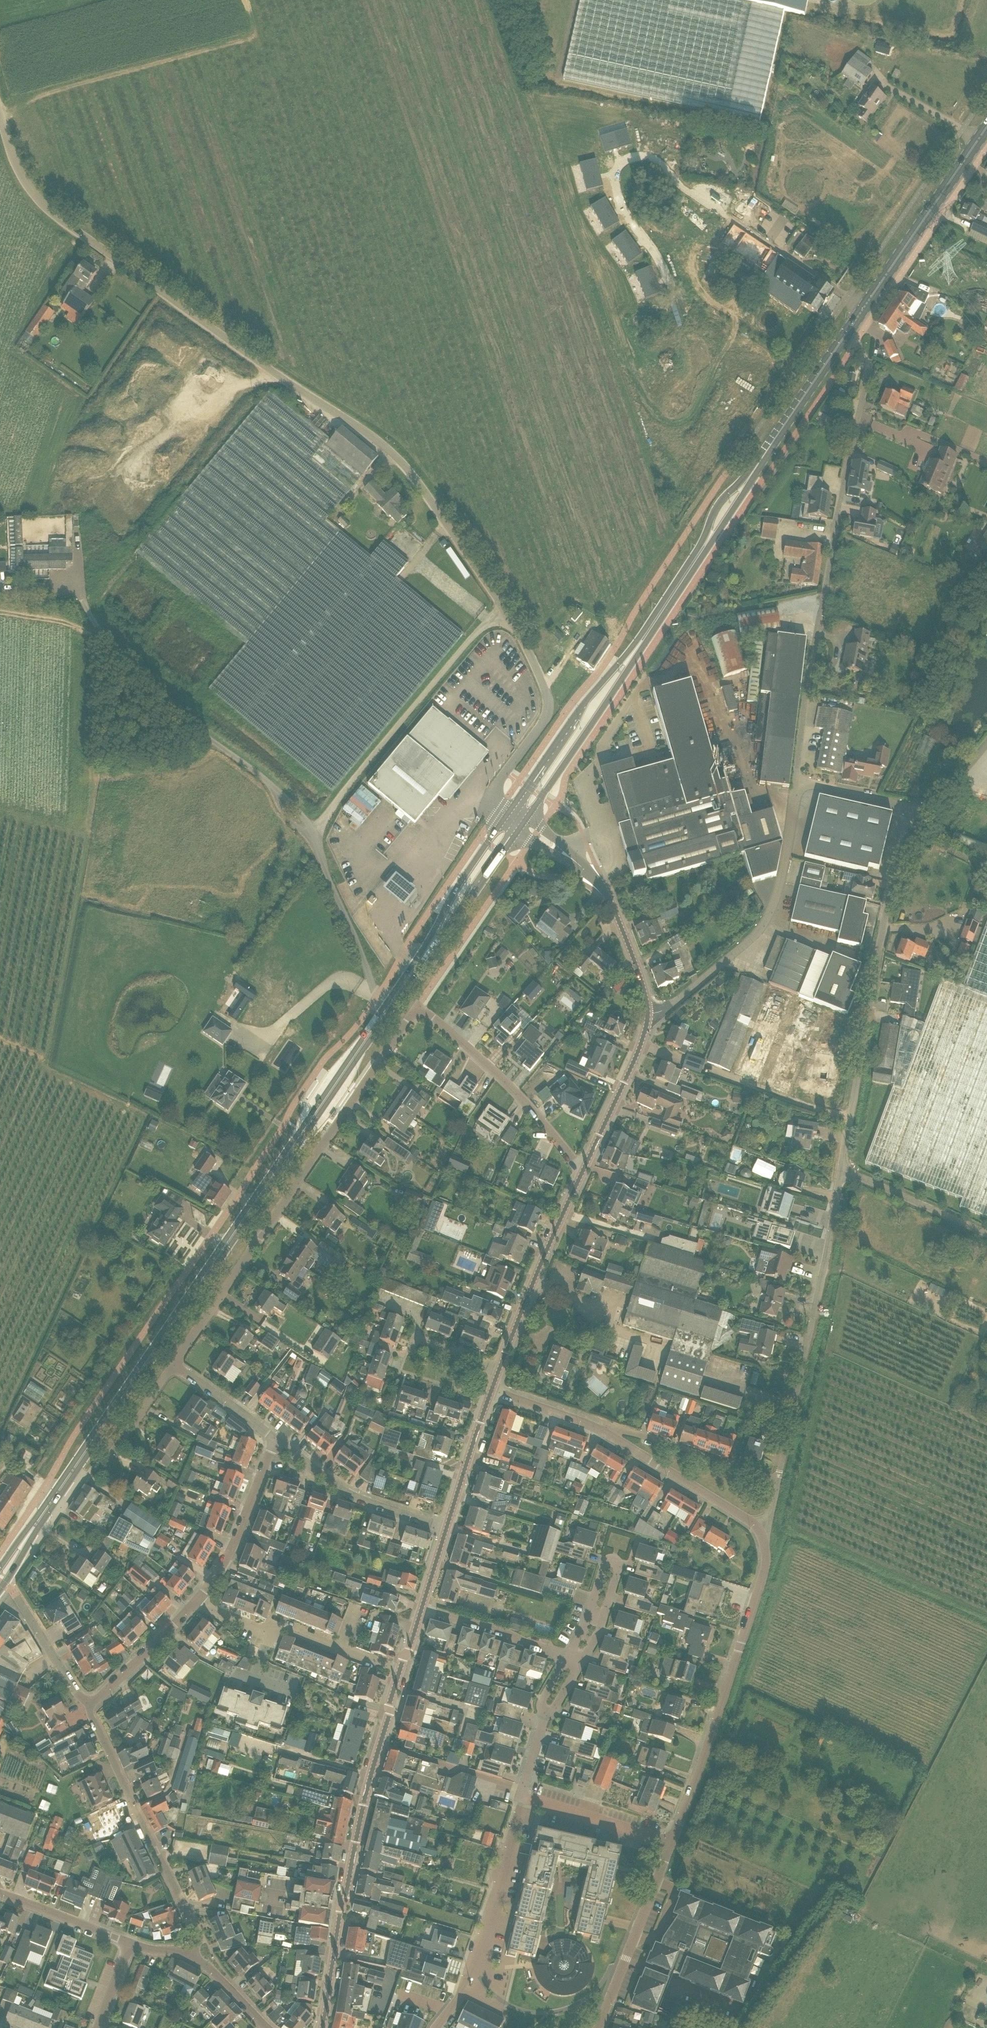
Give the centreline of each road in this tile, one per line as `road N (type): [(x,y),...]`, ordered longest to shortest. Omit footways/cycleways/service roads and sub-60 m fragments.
road 1 (unclassified): [(507,612),(410,472),(46,203),(19,166),(0,114)]
road 2 (primary): [(33,1527),(415,968)]
road 3 (residential): [(173,1366),(417,1008),(499,1077),(582,1172)]
road 4 (unclassified): [(797,782),(867,365)]
road 5 (primary): [(751,474),(986,126)]
road 6 (unclassified): [(841,1169),(887,905),(927,813)]
road 7 (tertiary): [(322,2027),(341,1907),(401,1672)]
road 8 (residential): [(671,1844),(766,1570),(766,1531)]
road 9 (unclassified): [(779,1480),(841,1169)]
road 10 (unclassified): [(312,836),(412,709),(507,612)]
road 11 (unclassified): [(648,1014),(662,1012),(760,927),(781,883),(797,782)]
road 12 (residential): [(191,1956),(198,1937),(86,1705)]
road 13 (primary): [(651,626),(597,687),(509,814)]
road 14 (residential): [(509,814),(493,797),(540,728),(547,696),(507,612)]
road 15 (primary): [(529,813),(651,626)]
road 16 (residential): [(566,1656),(586,1624),(604,1564),(613,1561),(619,1568),(600,1630),(582,1661)]
road 17 (tertiary): [(499,1368),(582,1172)]
road 18 (residential): [(523,1796),(478,1963),(463,1990)]
road 19 (residential): [(599,2027),(671,1844)]
road 20 (residential): [(766,1531),(599,1429)]
road 21 (residential): [(447,1529),(346,1495),(276,1440)]
road 22 (residential): [(779,1480),(599,1429)]
road 23 (residential): [(195,1603),(234,1546),(276,1440)]
road 24 (primary): [(509,814),(448,902),(415,968)]
road 25 (tertiary): [(582,1172),(648,1014)]
road 26 (primary): [(415,968),(514,833)]
road 27 (tertiary): [(648,1014),(613,906),(584,868)]
road 28 (unclassified): [(986,1235),(841,1169)]
road 29 (residential): [(671,1844),(523,1796)]
road 30 (residential): [(342,1648),(195,1603)]
road 31 (residential): [(566,1656),(423,1610)]
road 32 (track): [(708,1070),(851,1114)]
road 33 (residential): [(86,1705),(195,1603)]
road 34 (residential): [(523,1796),(545,1719),(582,1661)]
road 35 (tertiary): [(447,1529),(491,1392)]
road 36 (residential): [(132,1944),(0,1894)]
road 37 (unclassified): [(927,813),(797,782)]
road 38 (residential): [(86,1705),(16,1595)]
road 39 (residential): [(276,1440),(173,1366)]

